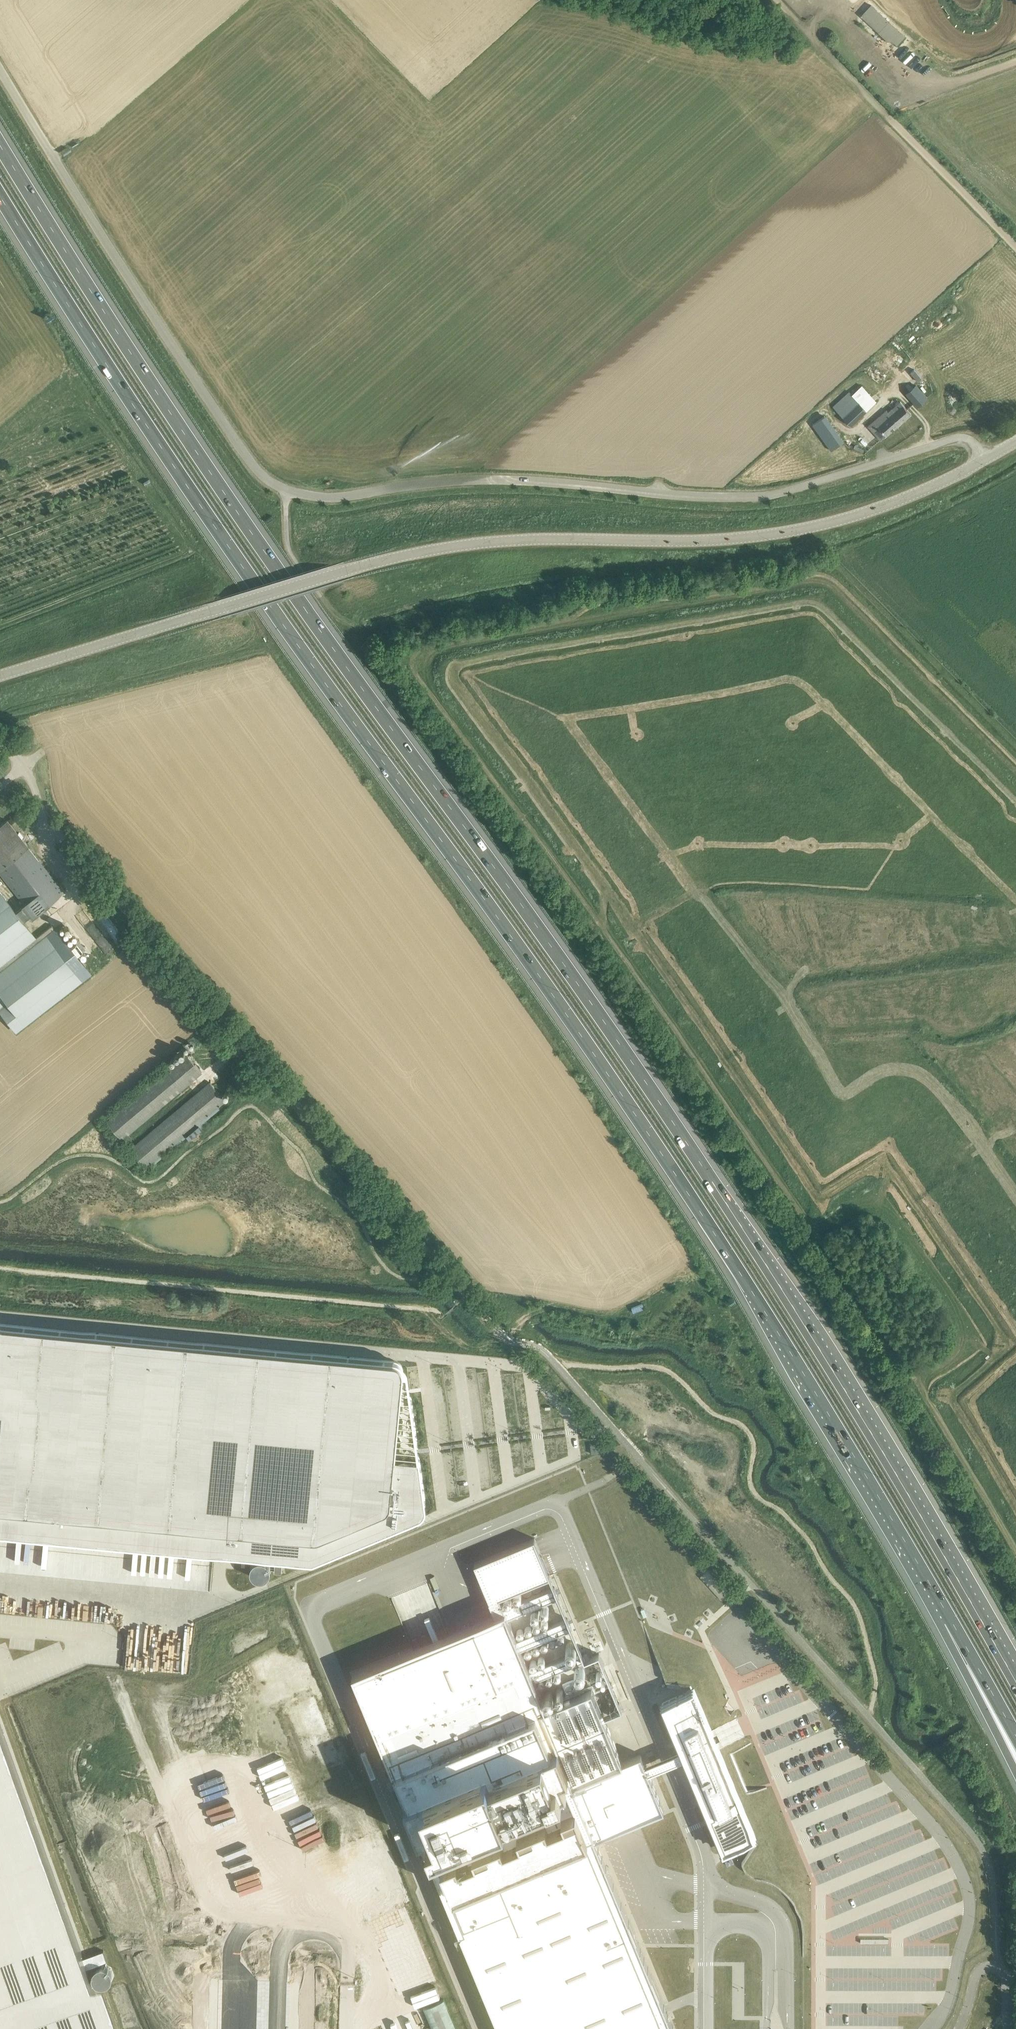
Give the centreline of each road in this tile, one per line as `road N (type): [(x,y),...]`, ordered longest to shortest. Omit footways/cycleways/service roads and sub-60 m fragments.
road 1 (motorway): [(1015,1683),(838,1373),(558,947),(183,423),(0,144)]
road 2 (motorway): [(0,191),(158,436),(546,963),(951,1621)]
road 3 (unclassified): [(986,456),(960,440),(757,492),(520,477),(306,496),(271,484),(248,460),(0,66)]
road 4 (unclassified): [(0,676),(334,575),(473,544),(740,540),(829,524),(986,456)]
road 5 (unclassified): [(506,1342),(59,840),(23,764),(0,748)]
road 6 (track): [(772,0),(1015,248)]
road 7 (motorway): [(951,1621),(972,1687),(1015,1774)]
road 8 (unclassified): [(959,2028),(976,1978),(990,1966),(1005,1972),(1008,2028)]
road 9 (motorway): [(951,1621),(1015,1736)]

